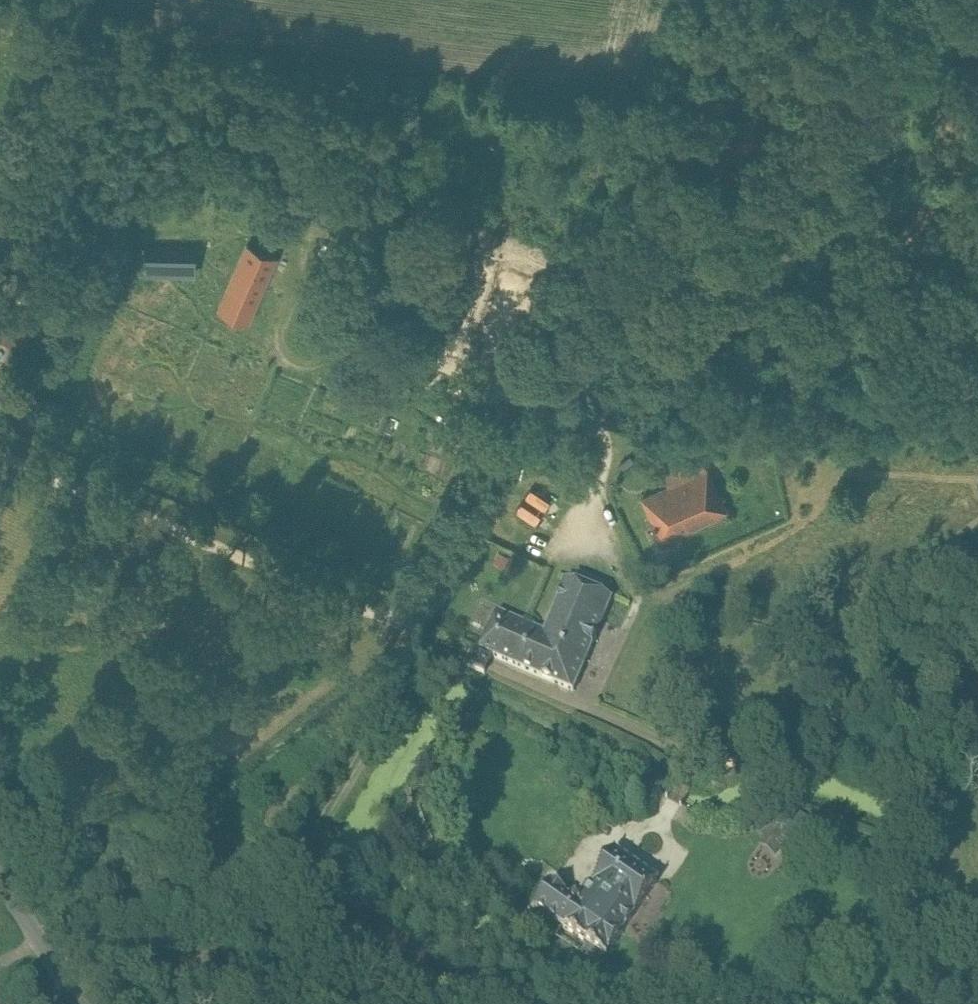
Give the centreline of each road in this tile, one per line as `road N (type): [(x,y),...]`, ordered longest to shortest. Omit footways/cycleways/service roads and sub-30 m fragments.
road 1 (track): [(54,960),(241,910),(275,886),(374,735),(401,630),(0,459)]
road 2 (track): [(545,406),(591,405),(613,392),(916,0)]
road 3 (track): [(401,630),(460,523),(545,406)]
road 4 (track): [(603,466),(730,407),(767,373)]

